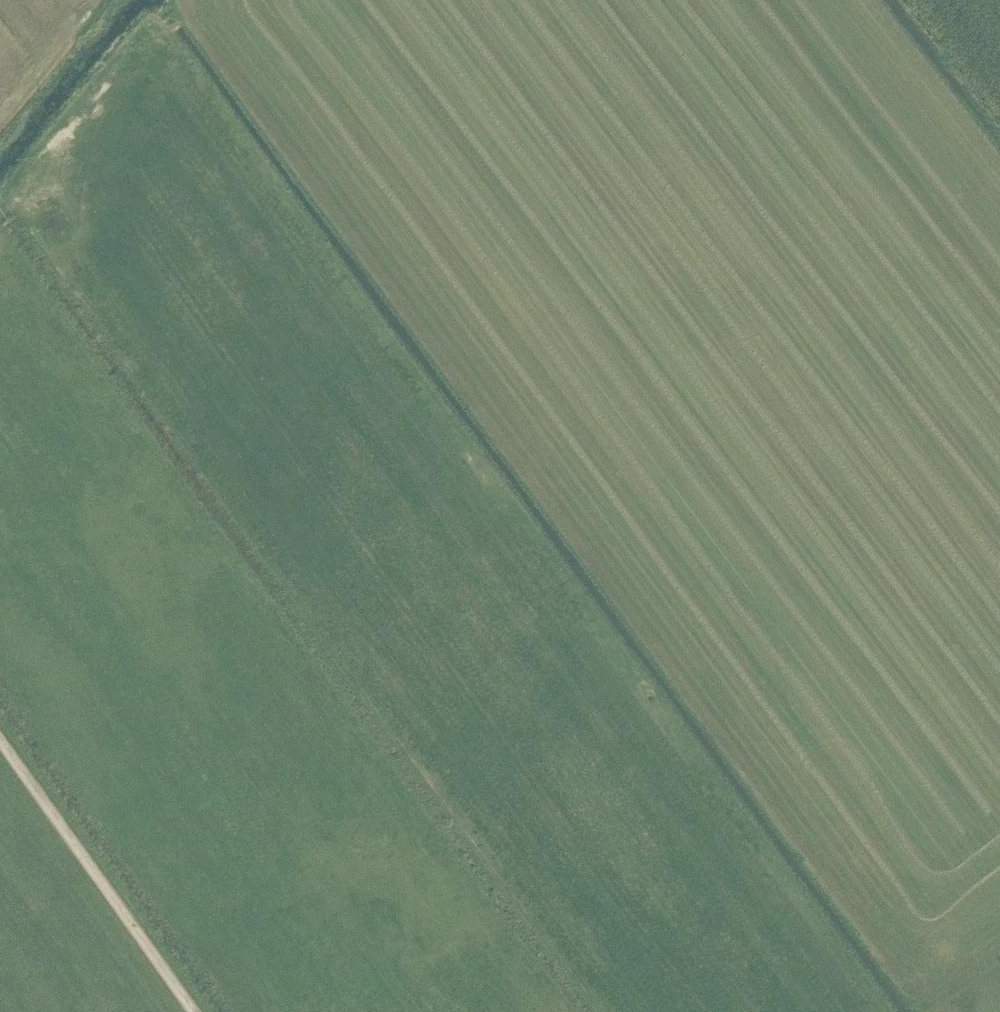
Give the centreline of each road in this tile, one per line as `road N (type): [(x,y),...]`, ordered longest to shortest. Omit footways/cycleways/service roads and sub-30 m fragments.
road 1 (track): [(192,1011),(0,743)]

